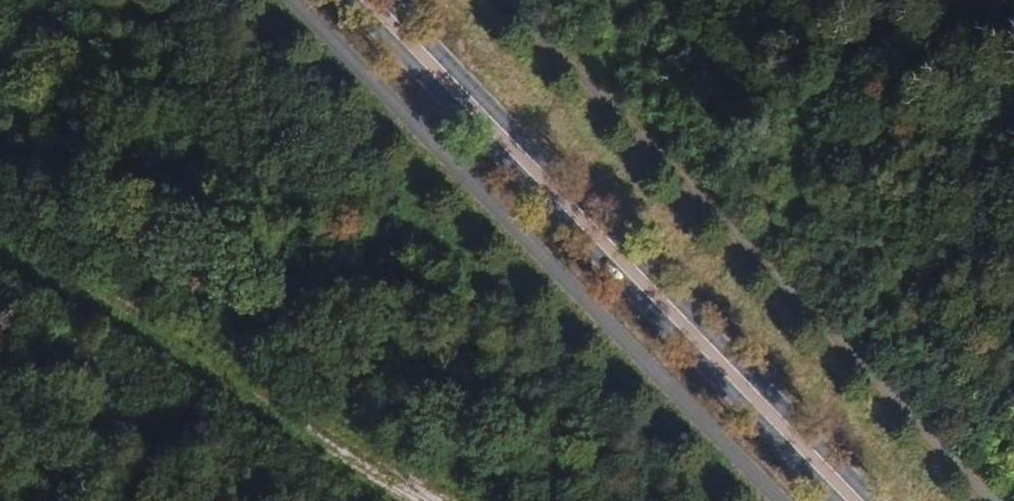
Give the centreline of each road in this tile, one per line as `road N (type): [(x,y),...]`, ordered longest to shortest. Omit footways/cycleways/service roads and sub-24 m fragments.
road 1 (primary): [(347,0),(834,500)]
road 2 (primary): [(873,500),(388,0)]

